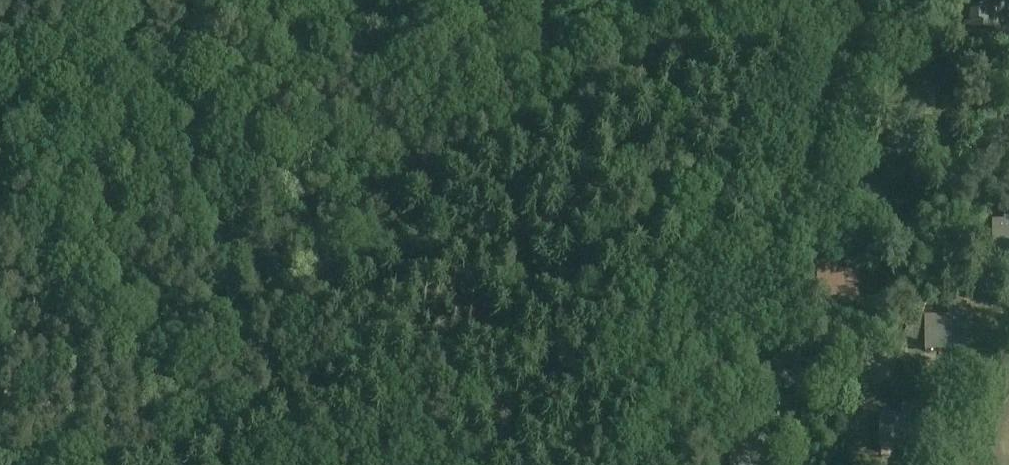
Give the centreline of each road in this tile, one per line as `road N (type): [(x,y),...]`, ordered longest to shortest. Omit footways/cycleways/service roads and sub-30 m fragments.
road 1 (track): [(678,464),(885,0)]
road 2 (track): [(0,108),(101,72),(241,38),(373,23)]
road 3 (track): [(373,23),(523,34),(669,0)]

